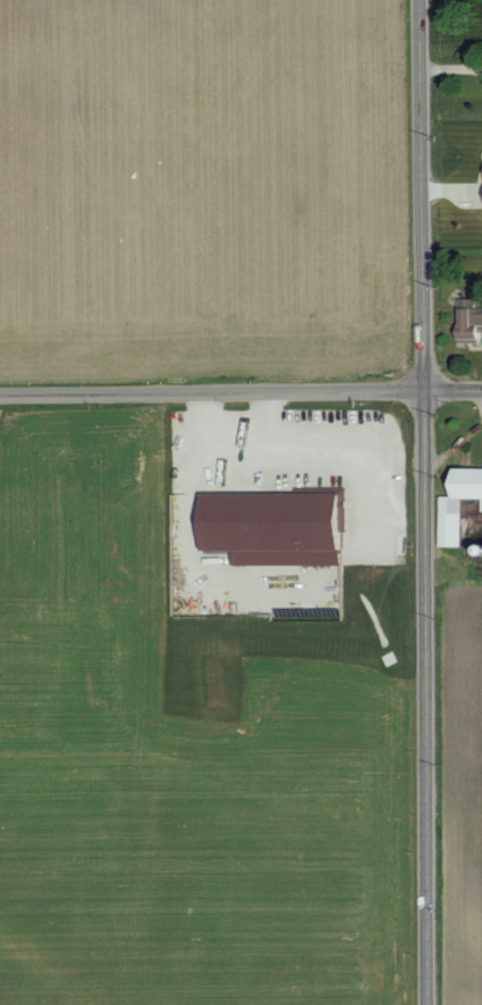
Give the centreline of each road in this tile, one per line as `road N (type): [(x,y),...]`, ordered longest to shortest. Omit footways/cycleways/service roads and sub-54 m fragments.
road 1 (secondary): [(425,1004),(422,391)]
road 2 (tertiary): [(0,395),(422,391)]
road 3 (secondary): [(422,391),(418,0)]

